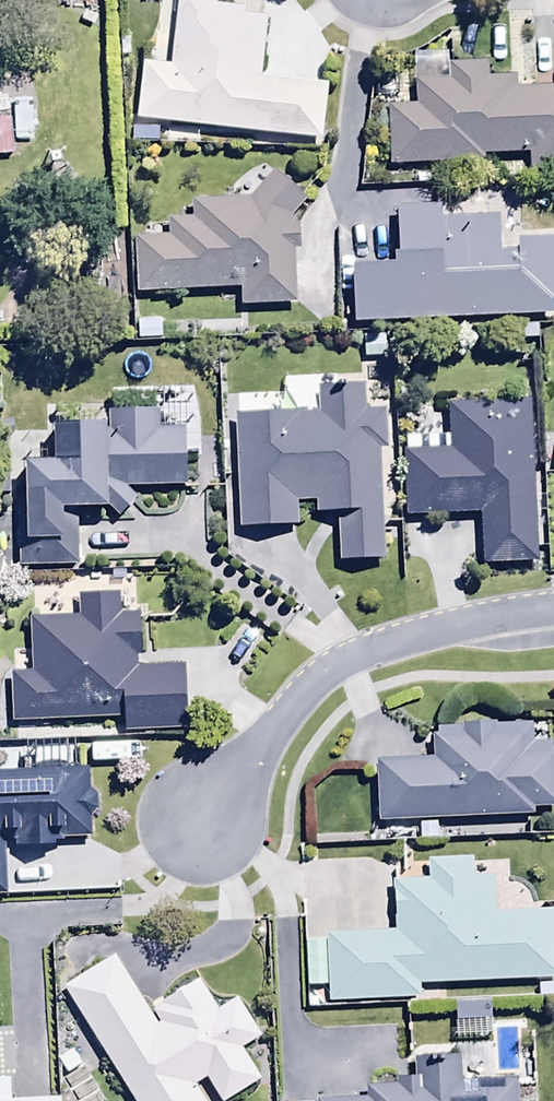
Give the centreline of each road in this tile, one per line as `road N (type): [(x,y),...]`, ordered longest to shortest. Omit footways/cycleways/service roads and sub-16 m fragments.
road 1 (residential): [(553,608),(377,649),(321,676),(193,821)]

